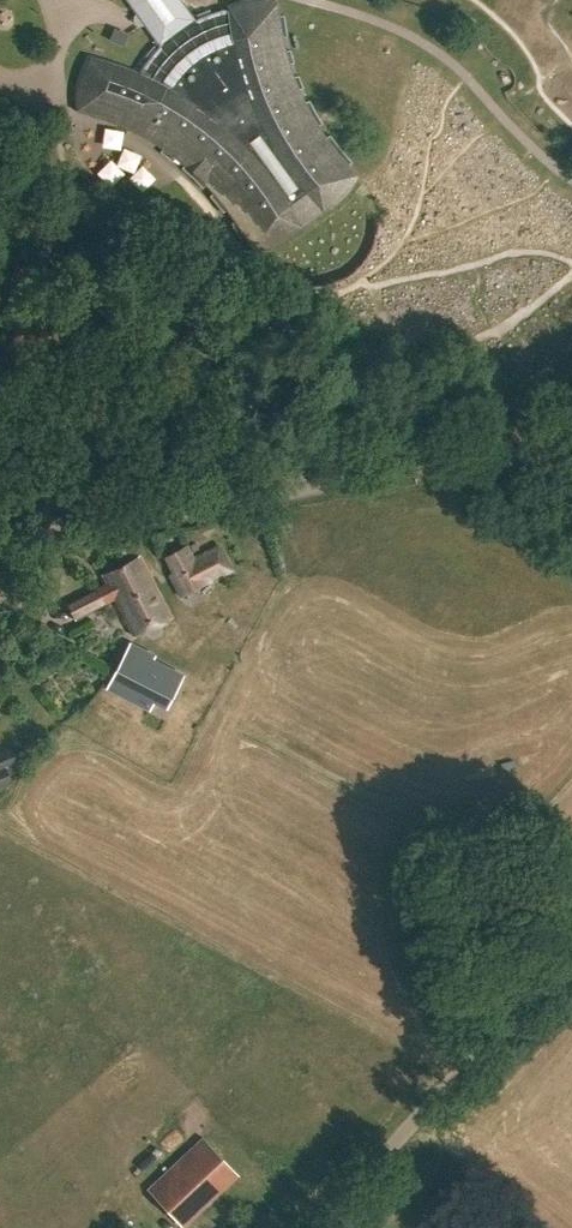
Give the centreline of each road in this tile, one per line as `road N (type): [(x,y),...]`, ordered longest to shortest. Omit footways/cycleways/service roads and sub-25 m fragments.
road 1 (unclassified): [(0,545),(571,431)]
road 2 (unclassified): [(316,1227),(571,950)]

